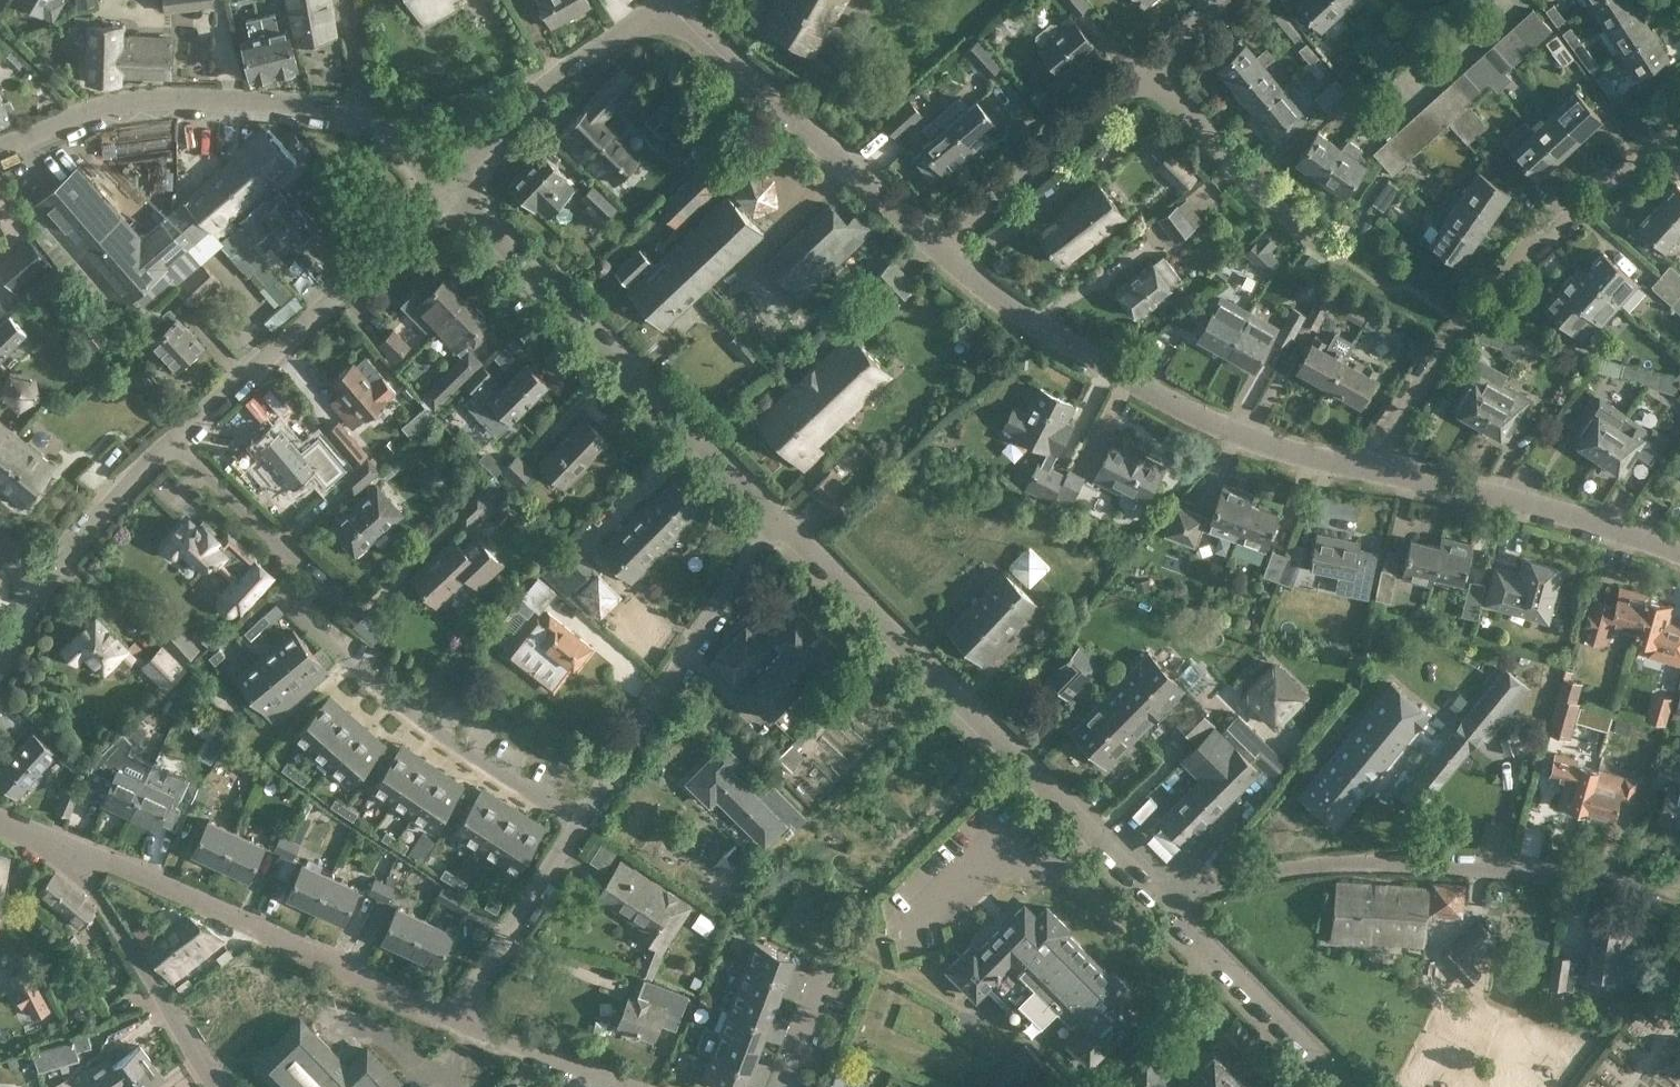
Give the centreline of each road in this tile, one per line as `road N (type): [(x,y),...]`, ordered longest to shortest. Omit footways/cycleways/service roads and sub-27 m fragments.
road 1 (residential): [(1173,899),(776,517)]
road 2 (residential): [(1173,899),(1318,864),(1375,861),(1653,884),(1679,879)]
road 3 (residential): [(1379,474),(1189,412),(1021,312),(934,245)]
road 4 (residential): [(1379,474),(1402,405),(1462,322),(1679,122)]
road 5 (residential): [(776,517),(449,186)]
road 6 (residential): [(453,1021),(75,847)]
road 7 (residential): [(934,245),(1227,0)]
road 8 (residential): [(172,442),(449,186)]
road 9 (residential): [(0,151),(79,112),(174,96),(295,102),(364,116)]
road 10 (residential): [(934,245),(659,0)]
road 11 (residential): [(578,814),(776,517)]
road 12 (residential): [(1679,549),(1379,474)]
road 13 (residential): [(578,814),(333,660)]
road 14 (residential): [(449,186),(567,67),(659,0)]
road 15 (residential): [(221,1086),(95,891),(75,847)]
road 16 (residential): [(1352,1086),(1312,1054),(1173,899)]
road 17 (residential): [(453,1021),(578,814)]
road 18 (residential): [(37,592),(172,442)]
road 19 (residential): [(312,586),(172,442)]
road 20 (residential): [(630,1086),(453,1021)]
road 21 (residential): [(1399,98),(1502,0)]
road 22 (residential): [(778,1086),(823,966)]

